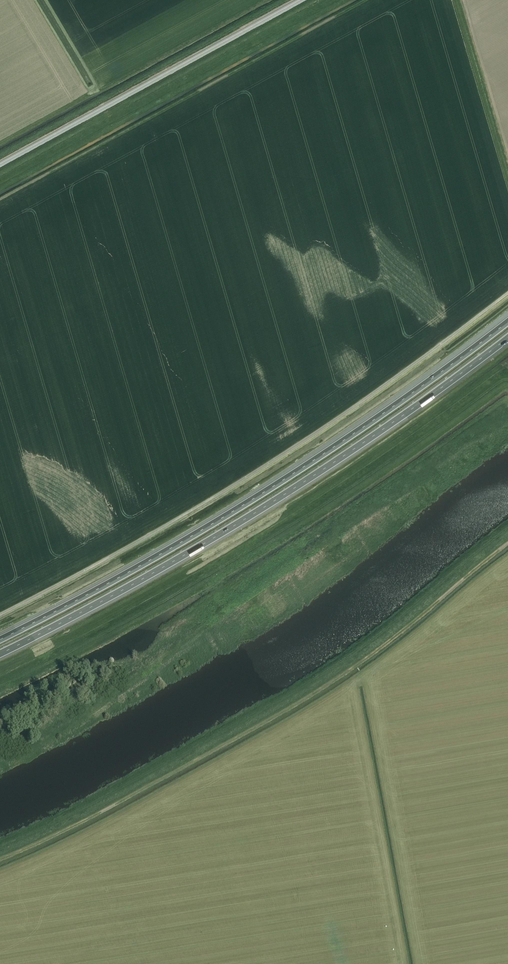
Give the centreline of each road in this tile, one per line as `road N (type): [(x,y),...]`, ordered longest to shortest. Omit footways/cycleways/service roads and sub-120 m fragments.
road 1 (unclassified): [(0,614),(256,471),(507,293)]
road 2 (motorway): [(507,322),(260,495),(0,639)]
road 3 (motorway): [(0,653),(320,472),(507,338)]

